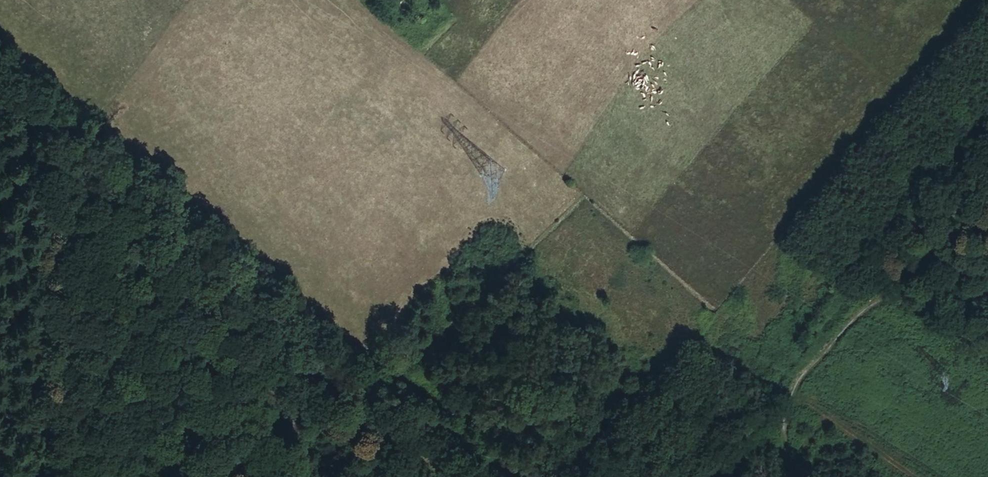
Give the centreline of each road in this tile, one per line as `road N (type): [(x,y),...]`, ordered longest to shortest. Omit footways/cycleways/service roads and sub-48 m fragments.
road 1 (track): [(0,99),(266,349),(290,395),(299,434)]
road 2 (track): [(779,476),(777,412),(799,373),(858,316)]
road 3 (track): [(299,434),(327,441),(384,422),(424,445),(446,476)]

